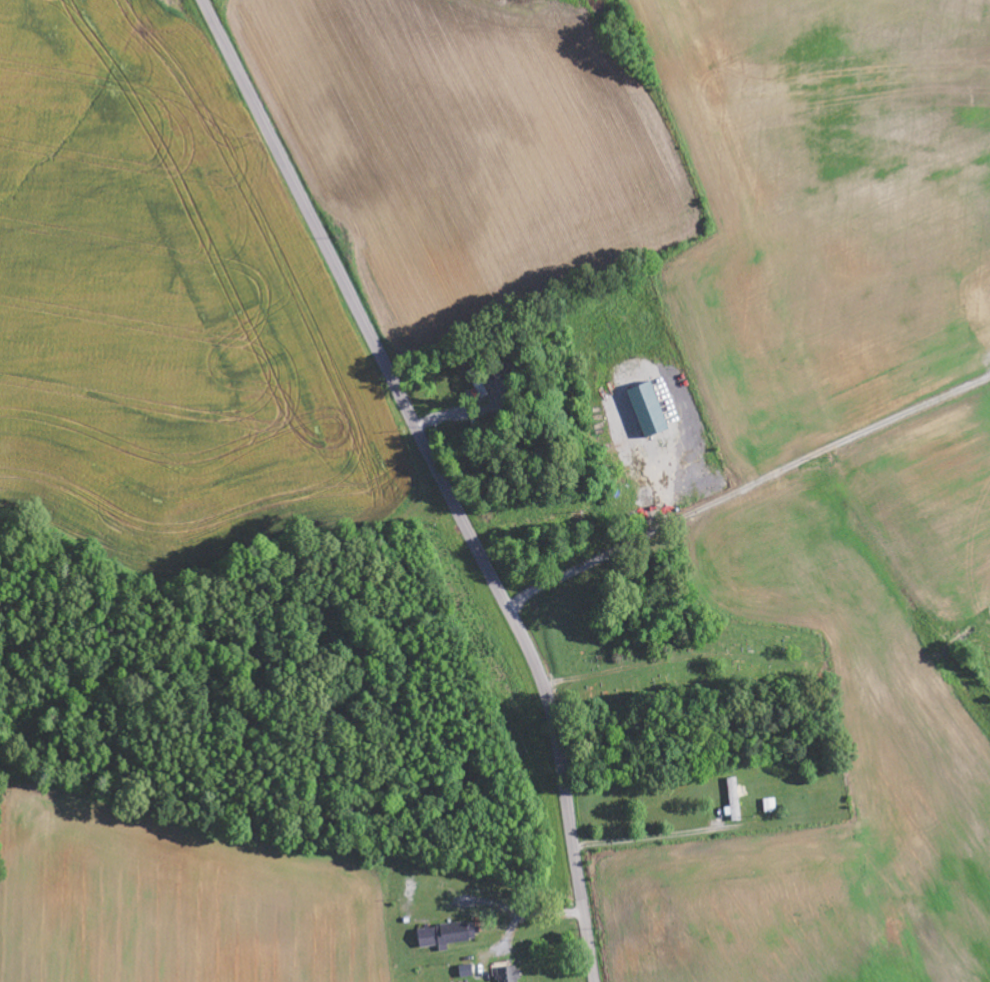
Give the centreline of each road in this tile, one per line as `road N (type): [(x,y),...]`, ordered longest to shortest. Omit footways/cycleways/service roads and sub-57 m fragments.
road 1 (residential): [(597,981),(545,683),(205,0)]

